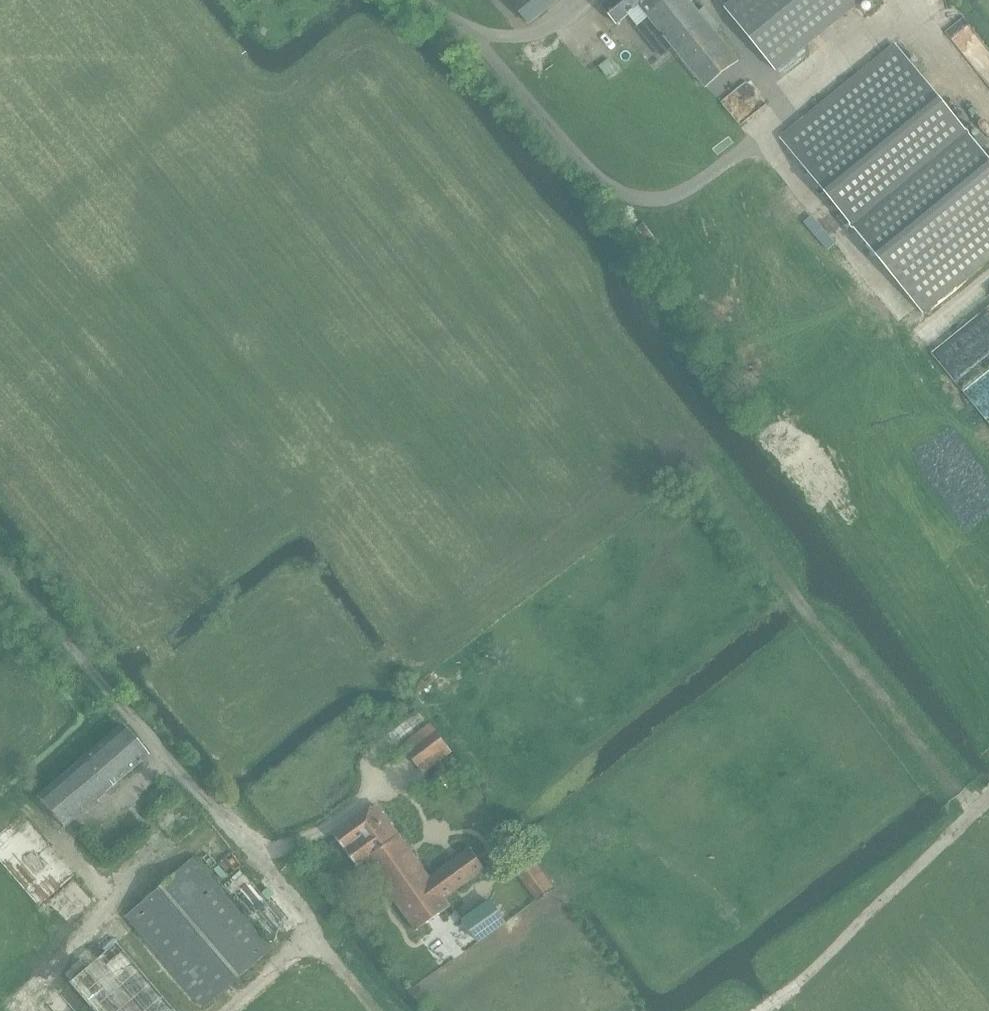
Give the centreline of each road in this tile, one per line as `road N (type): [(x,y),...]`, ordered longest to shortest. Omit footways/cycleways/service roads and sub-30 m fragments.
road 1 (track): [(741,1010),(988,799)]
road 2 (residential): [(103,683),(0,561)]

